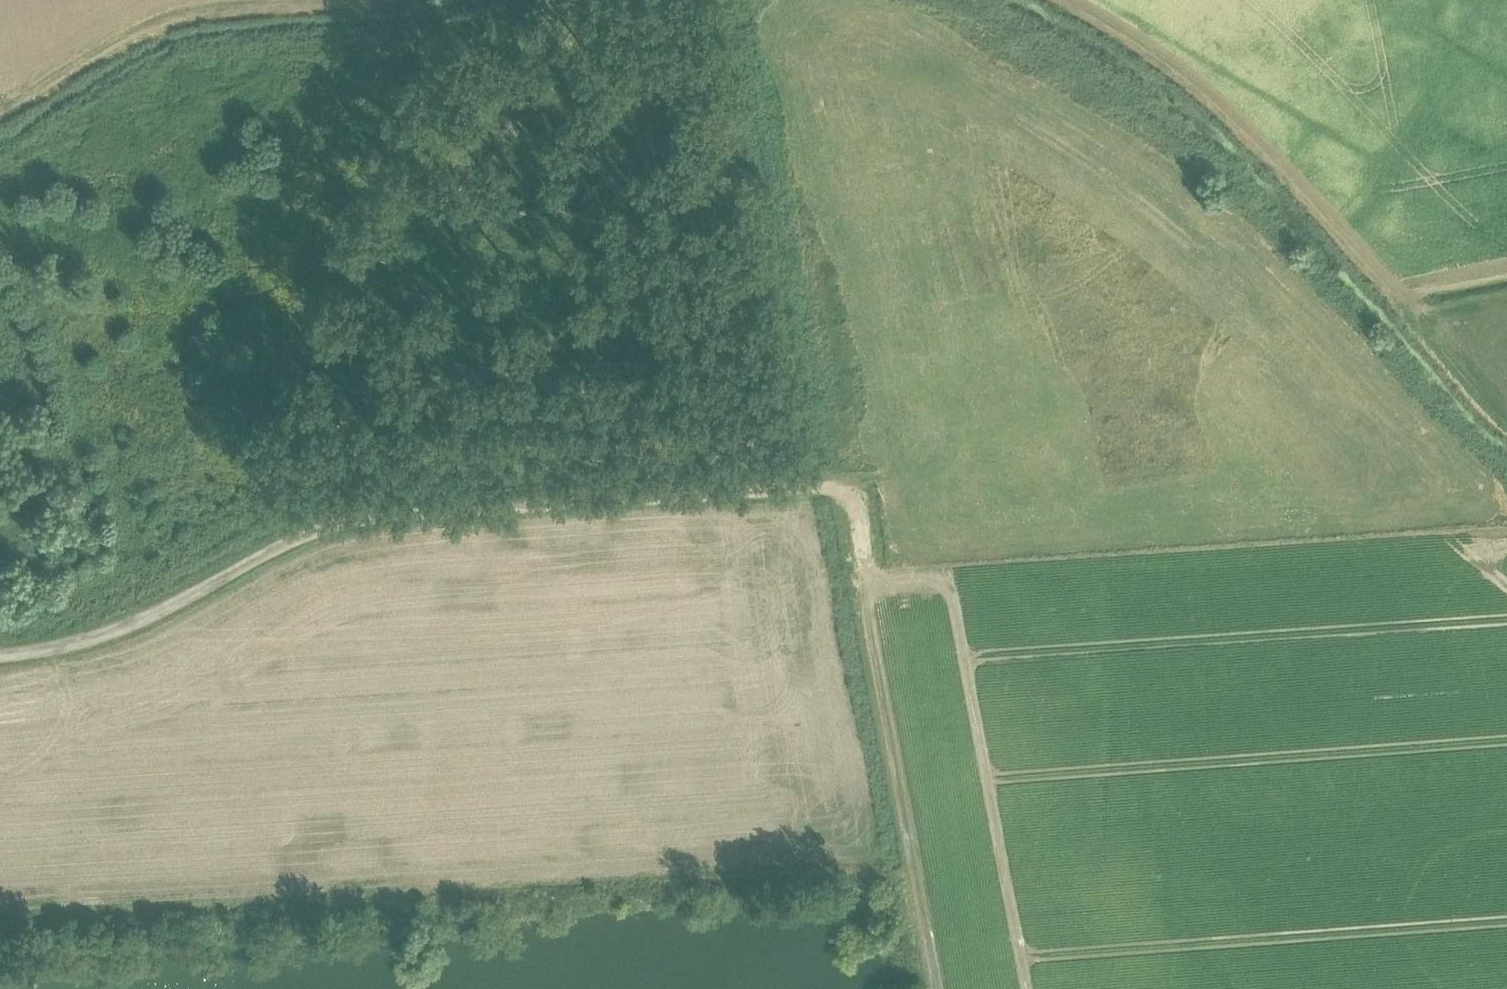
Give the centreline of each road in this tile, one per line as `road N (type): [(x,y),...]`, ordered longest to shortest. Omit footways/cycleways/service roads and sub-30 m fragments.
road 1 (track): [(0,646),(67,638),(134,614),(250,555),(368,510),(820,483),(844,494),(937,988)]

